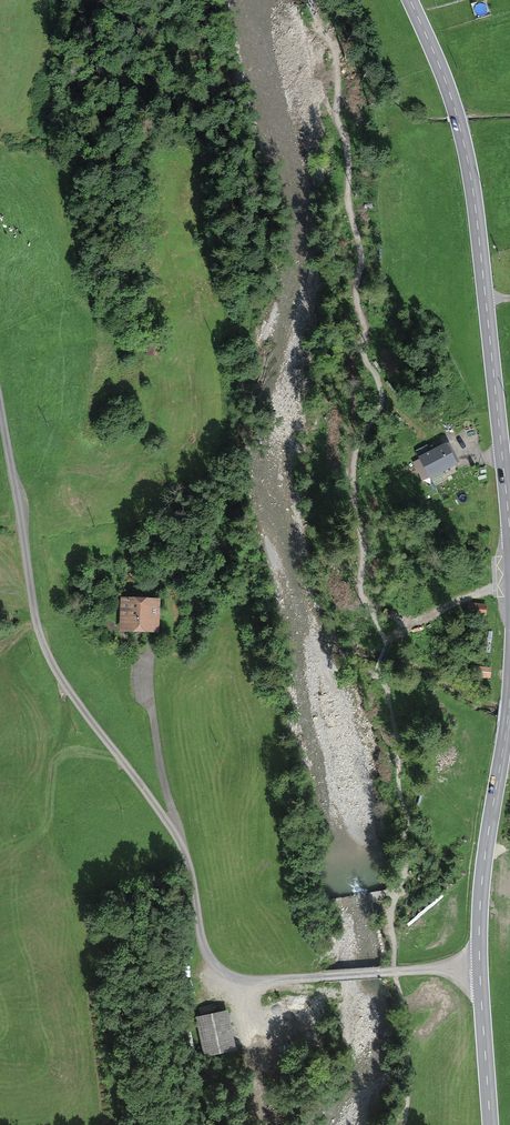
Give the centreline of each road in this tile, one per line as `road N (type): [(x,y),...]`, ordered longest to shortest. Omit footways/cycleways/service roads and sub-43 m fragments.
road 1 (track): [(0,410),(43,641),(67,689),(180,839),(213,962),(252,981),(327,975)]
road 2 (secondary): [(410,0),(443,71),(470,168),(509,528)]
road 3 (secondary): [(509,703),(480,909),(491,1124)]
road 4 (track): [(0,874),(34,864),(48,847),(67,689)]
road 5 (track): [(180,839),(162,772),(150,666)]
road 6 (track): [(479,966),(327,975)]
road 7 (track): [(252,981),(267,1124)]

